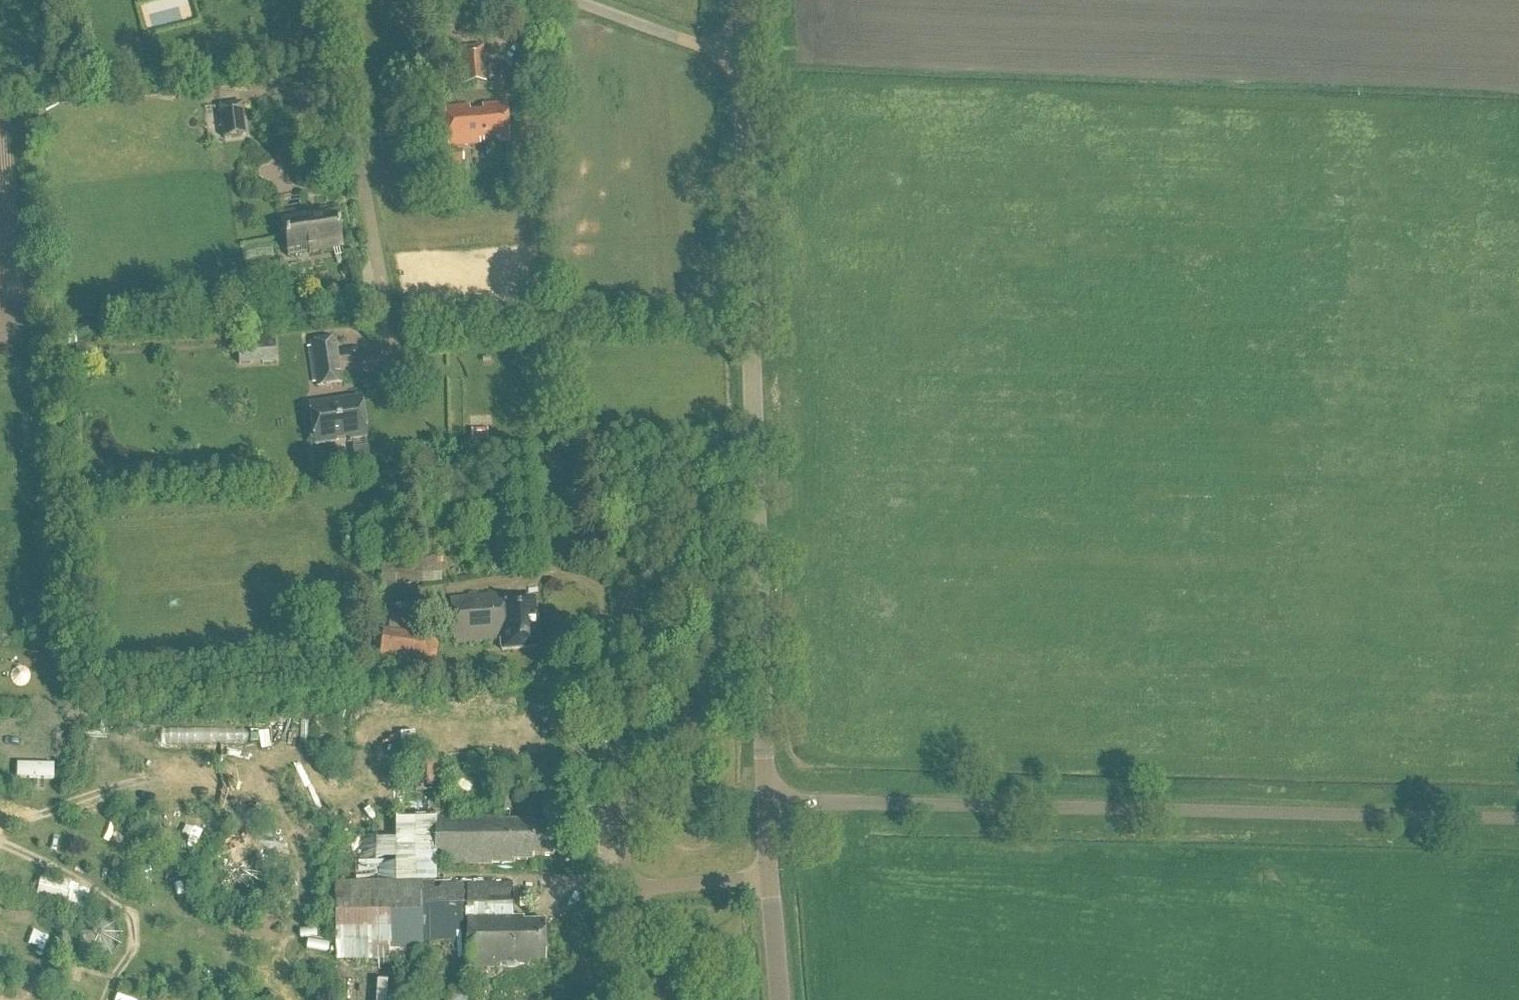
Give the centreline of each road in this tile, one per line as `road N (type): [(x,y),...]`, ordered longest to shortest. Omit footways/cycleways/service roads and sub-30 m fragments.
road 1 (unclassified): [(1518,819),(768,802)]
road 2 (tertiary): [(768,802),(739,53)]
road 3 (track): [(615,777),(572,761),(516,720),(489,713),(377,711),(363,743),(363,794),(348,799),(326,791),(300,757),(258,763)]
road 4 (residential): [(351,0),(342,60),(398,383)]
road 5 (residential): [(624,885),(608,684)]
road 6 (residential): [(739,53),(556,0)]
road 7 (residential): [(624,885),(771,882)]
road 8 (track): [(735,884),(661,999)]

